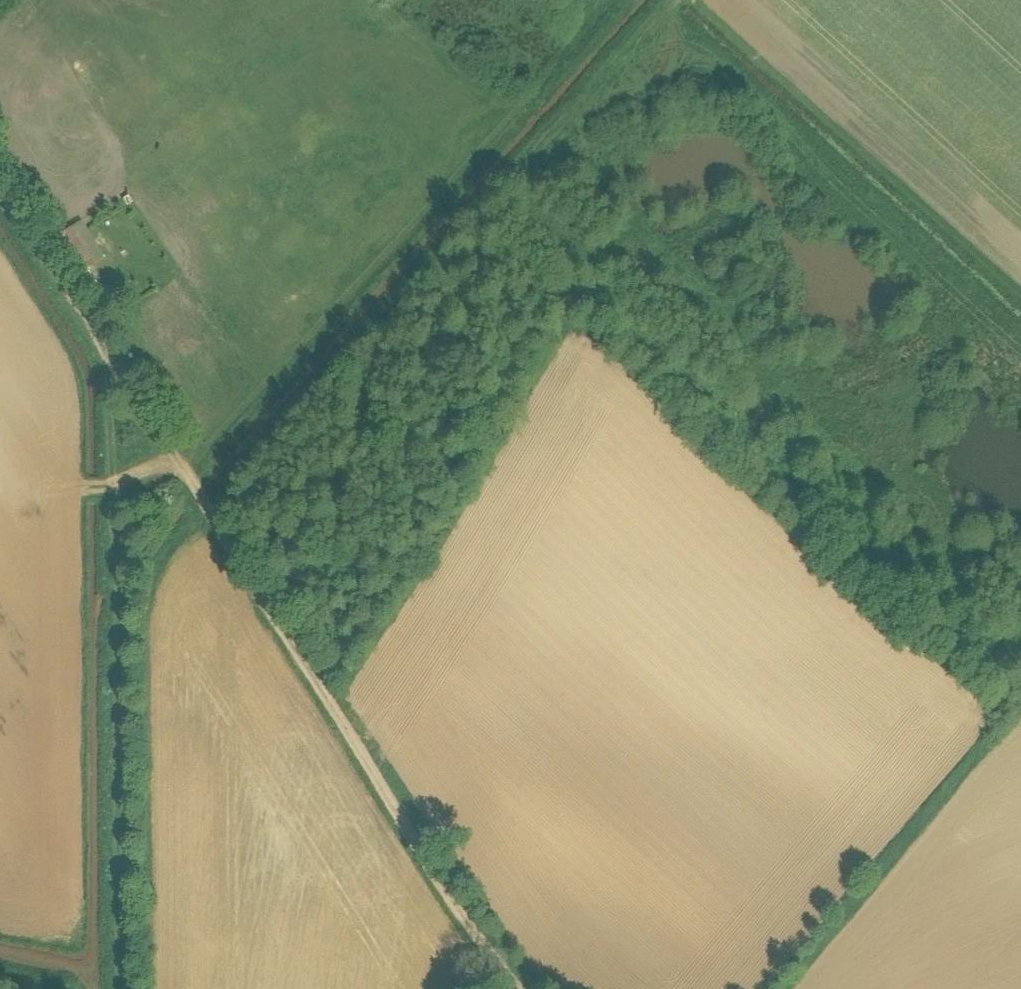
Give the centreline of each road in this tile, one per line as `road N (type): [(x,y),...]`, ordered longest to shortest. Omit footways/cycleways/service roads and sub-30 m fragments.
road 1 (track): [(128,988),(110,357),(0,188)]
road 2 (track): [(85,490),(183,465),(480,942),(519,988)]
road 3 (track): [(183,465),(110,357)]

